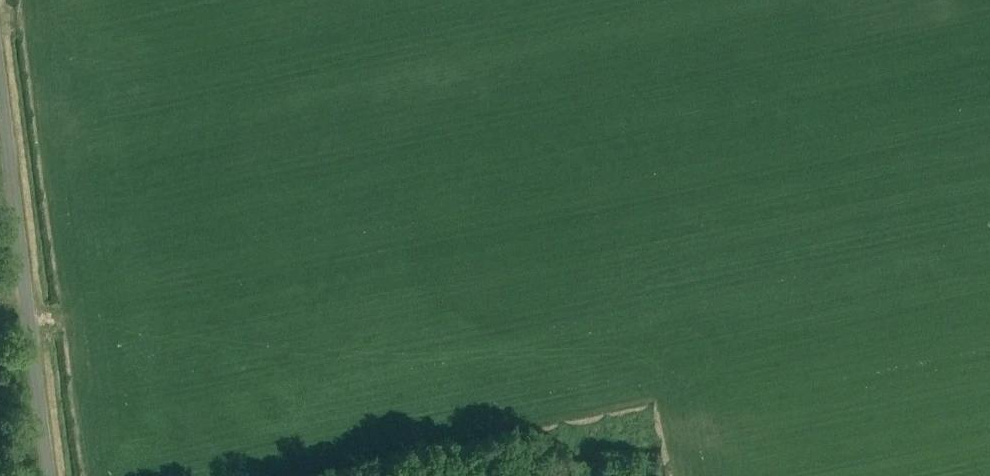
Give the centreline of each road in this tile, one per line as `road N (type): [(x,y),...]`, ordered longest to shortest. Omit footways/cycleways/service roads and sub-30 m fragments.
road 1 (unclassified): [(50,475),(0,83)]

